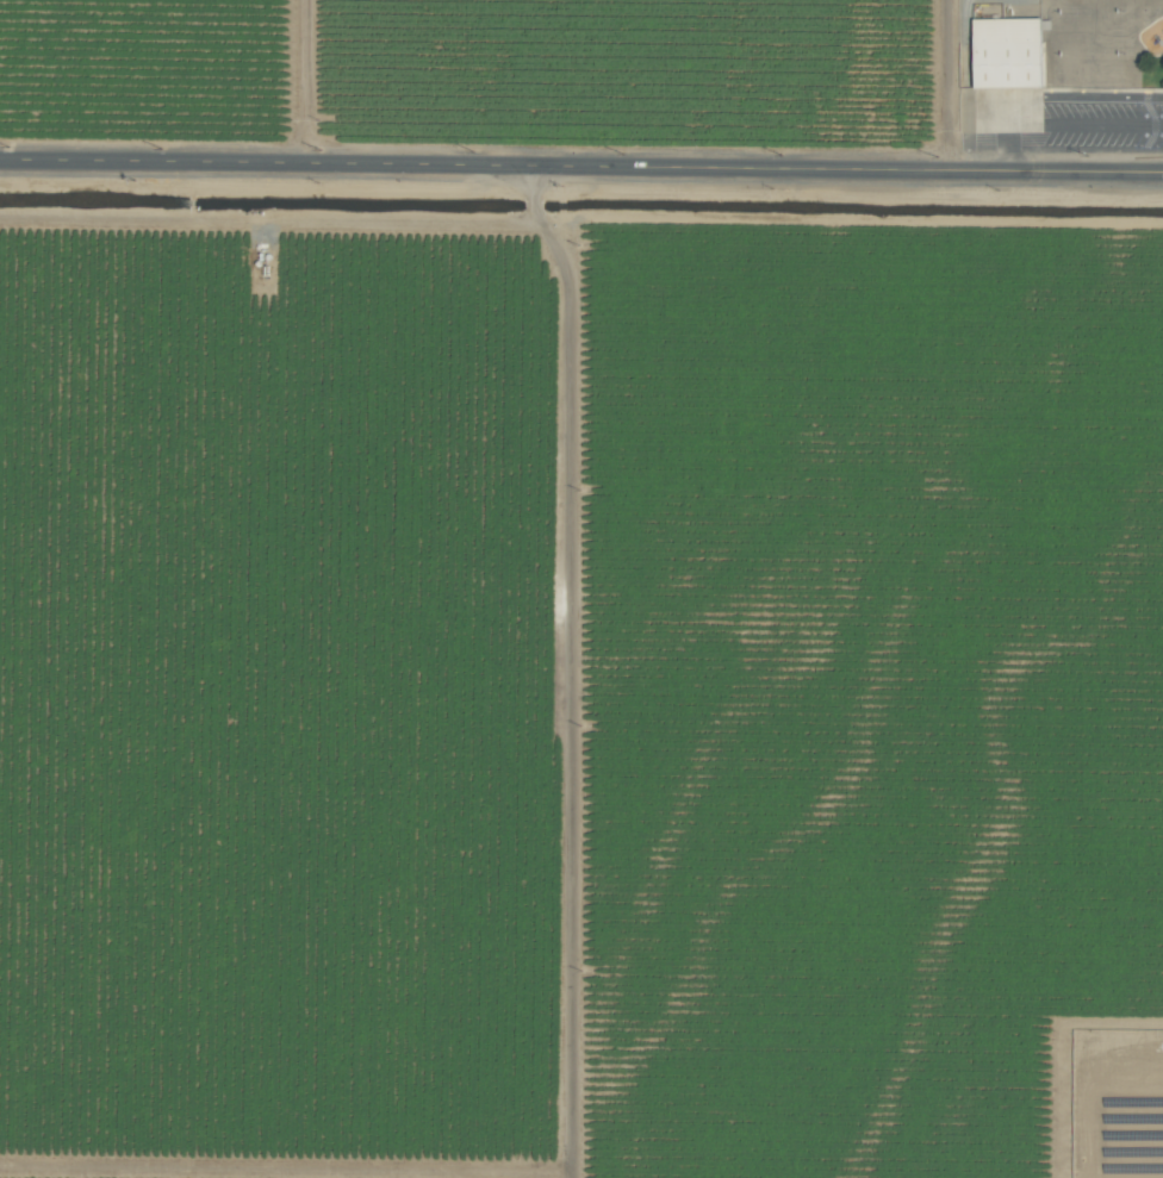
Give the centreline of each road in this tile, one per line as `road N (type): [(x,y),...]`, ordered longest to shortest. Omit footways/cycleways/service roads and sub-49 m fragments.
road 1 (residential): [(1162,171),(0,159)]

